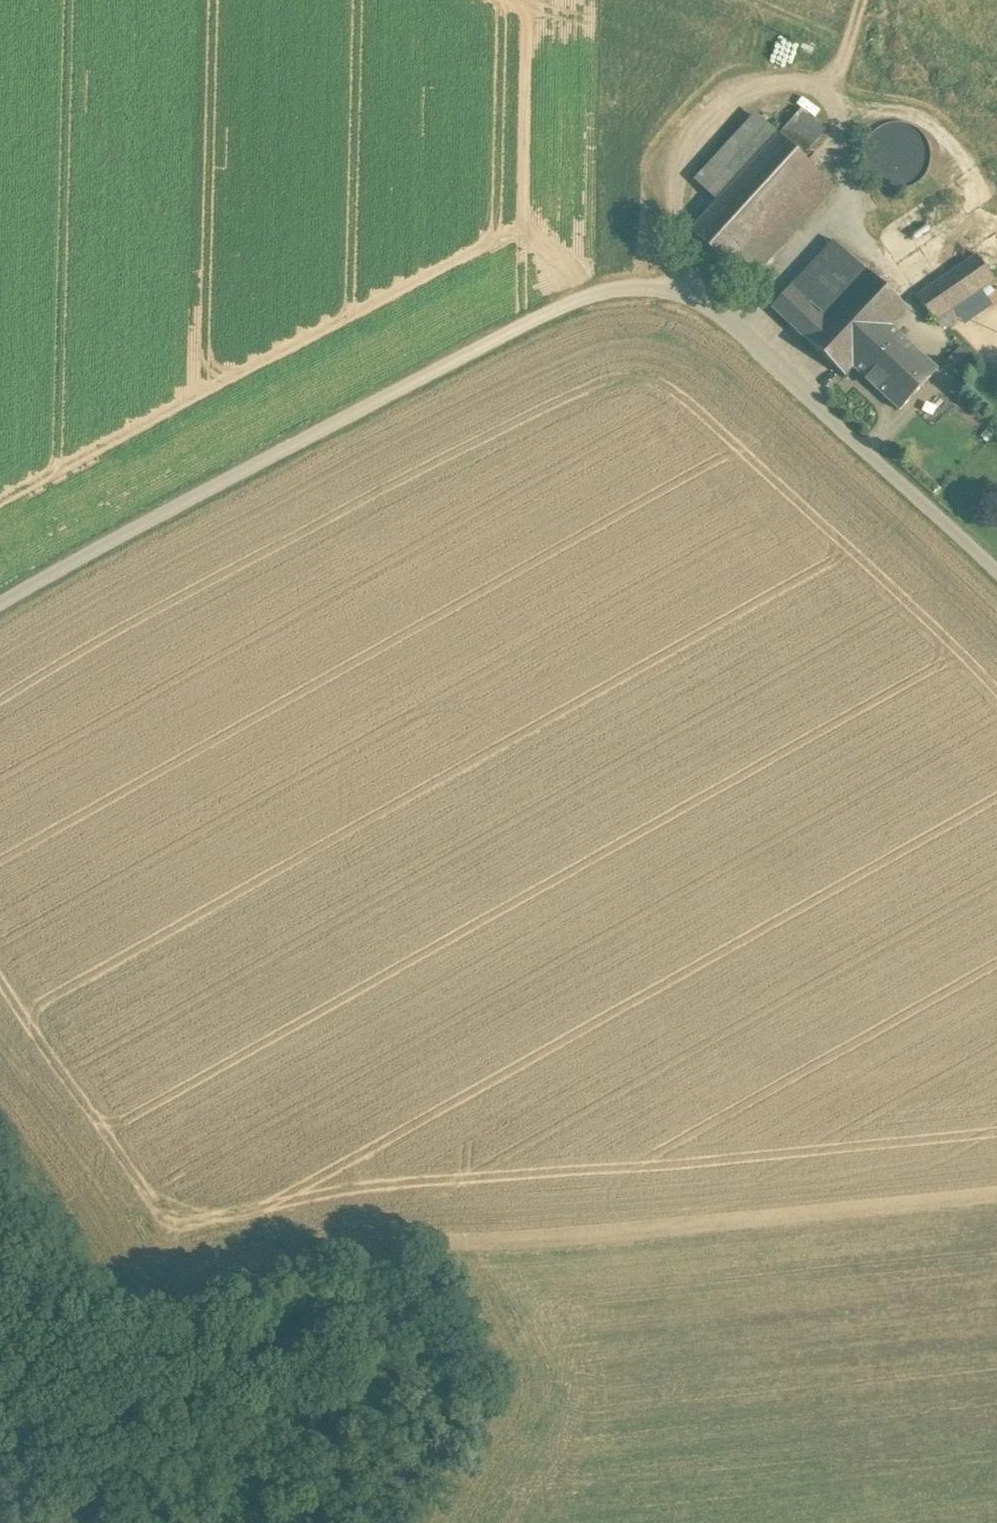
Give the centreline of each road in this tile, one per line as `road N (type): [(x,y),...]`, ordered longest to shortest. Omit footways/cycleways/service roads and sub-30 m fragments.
road 1 (unclassified): [(996,567),(726,317),(679,290),(632,280),(584,292),(263,445),(0,585)]
road 2 (track): [(494,1522),(538,1373),(532,1304),(562,1253),(647,1231),(996,1193)]
road 3 (track): [(108,1287),(66,1330),(52,1405),(82,1522)]

